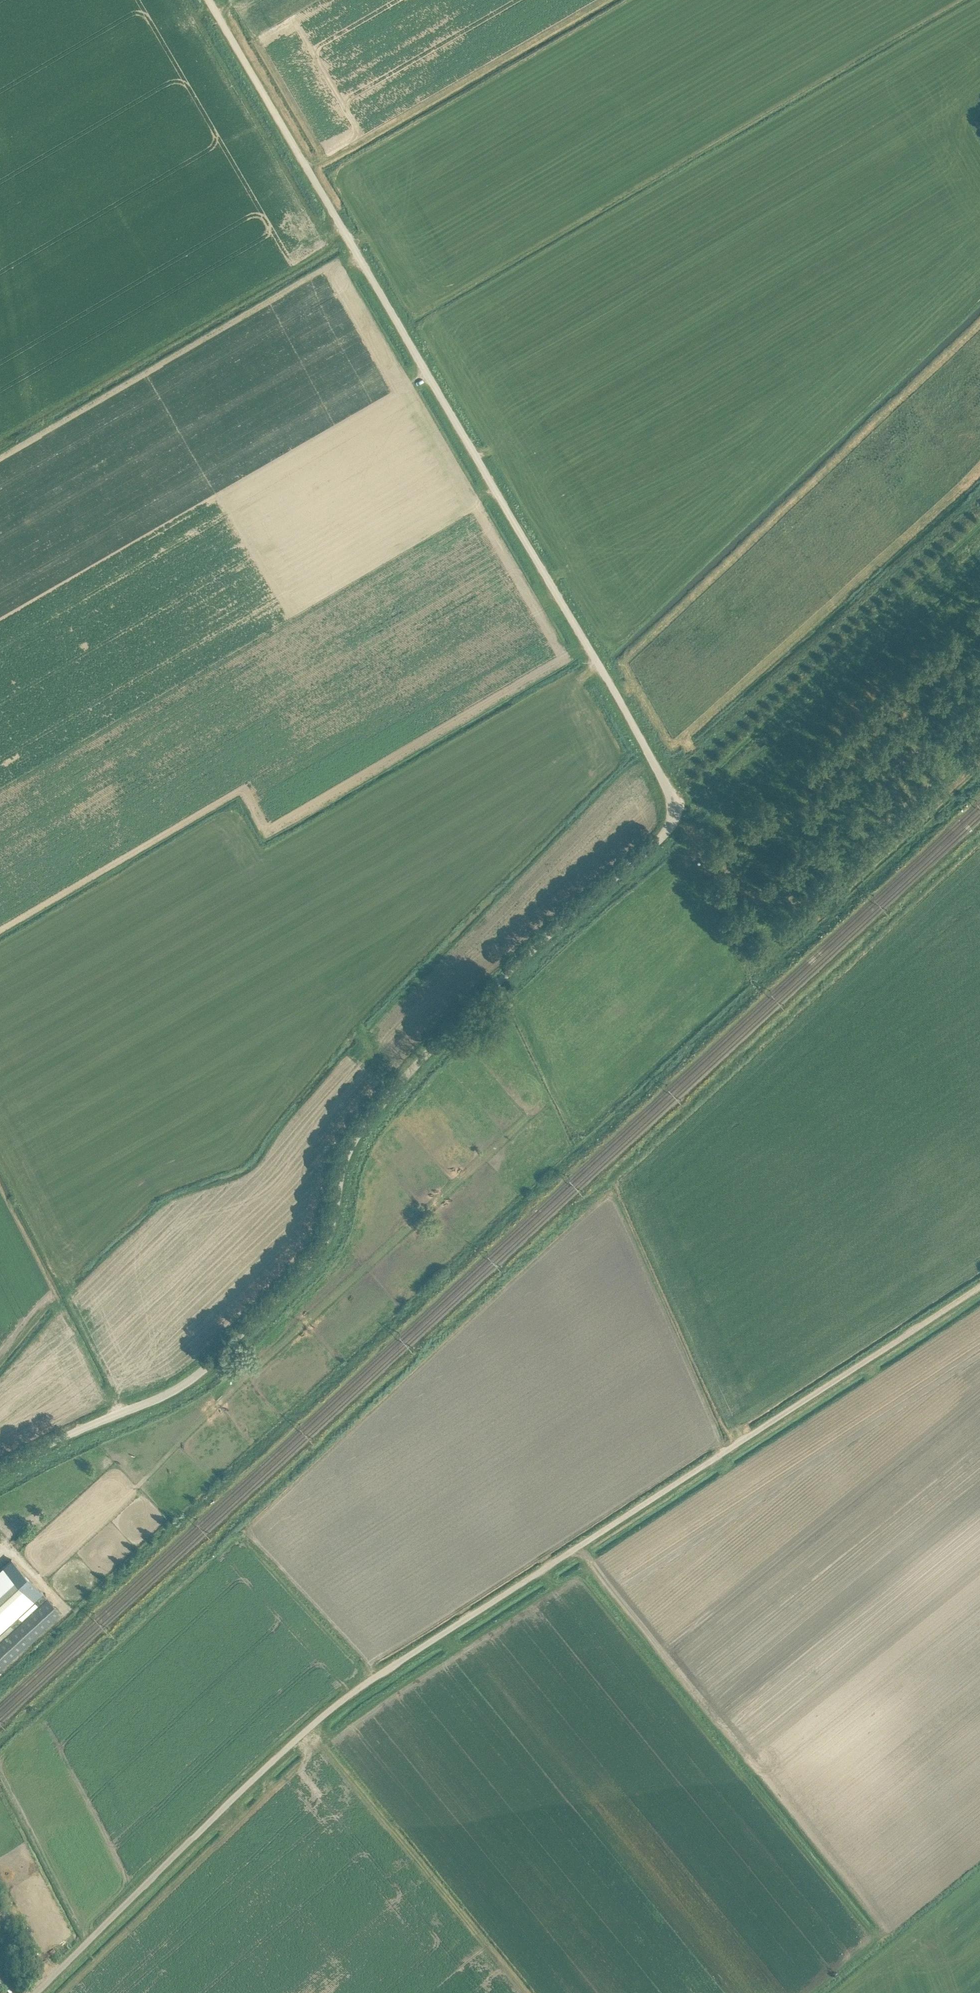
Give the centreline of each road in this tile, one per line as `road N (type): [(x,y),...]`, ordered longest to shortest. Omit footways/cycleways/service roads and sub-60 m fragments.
road 1 (unclassified): [(0,1470),(165,1396),(238,1340),(318,1254),(335,1218),(346,1155),(374,1115),(465,1015),(673,818),(671,794),(614,691),(209,0)]
road 2 (unclassified): [(32,1992),(342,1700),(979,1286)]

